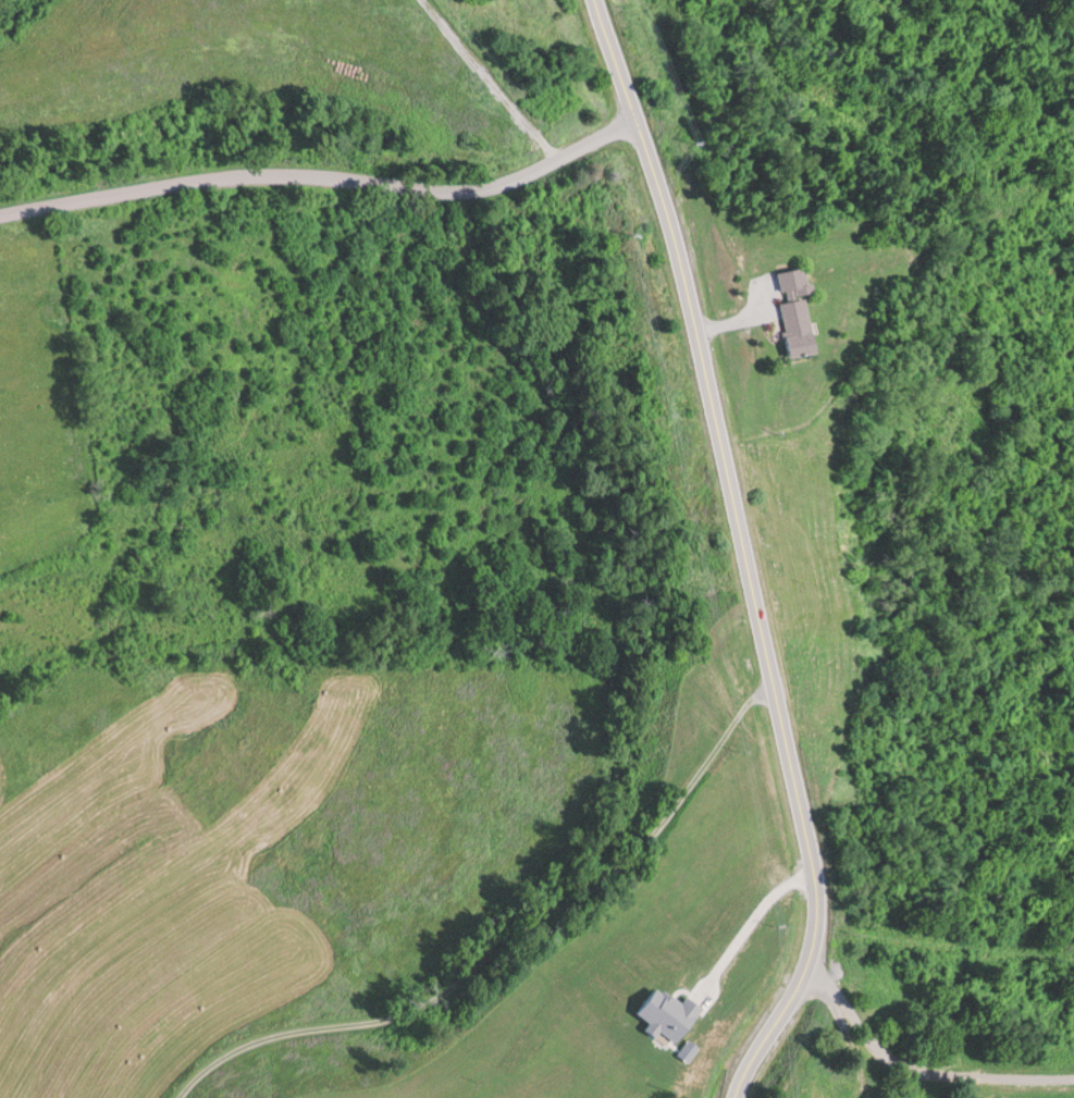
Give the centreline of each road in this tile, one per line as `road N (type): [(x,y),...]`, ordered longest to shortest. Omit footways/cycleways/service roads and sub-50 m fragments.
road 1 (tertiary): [(597,0),(638,119),(823,903),(803,966),(732,1097)]
road 2 (residential): [(0,215),(251,173),(461,188),(499,183),(638,119)]

